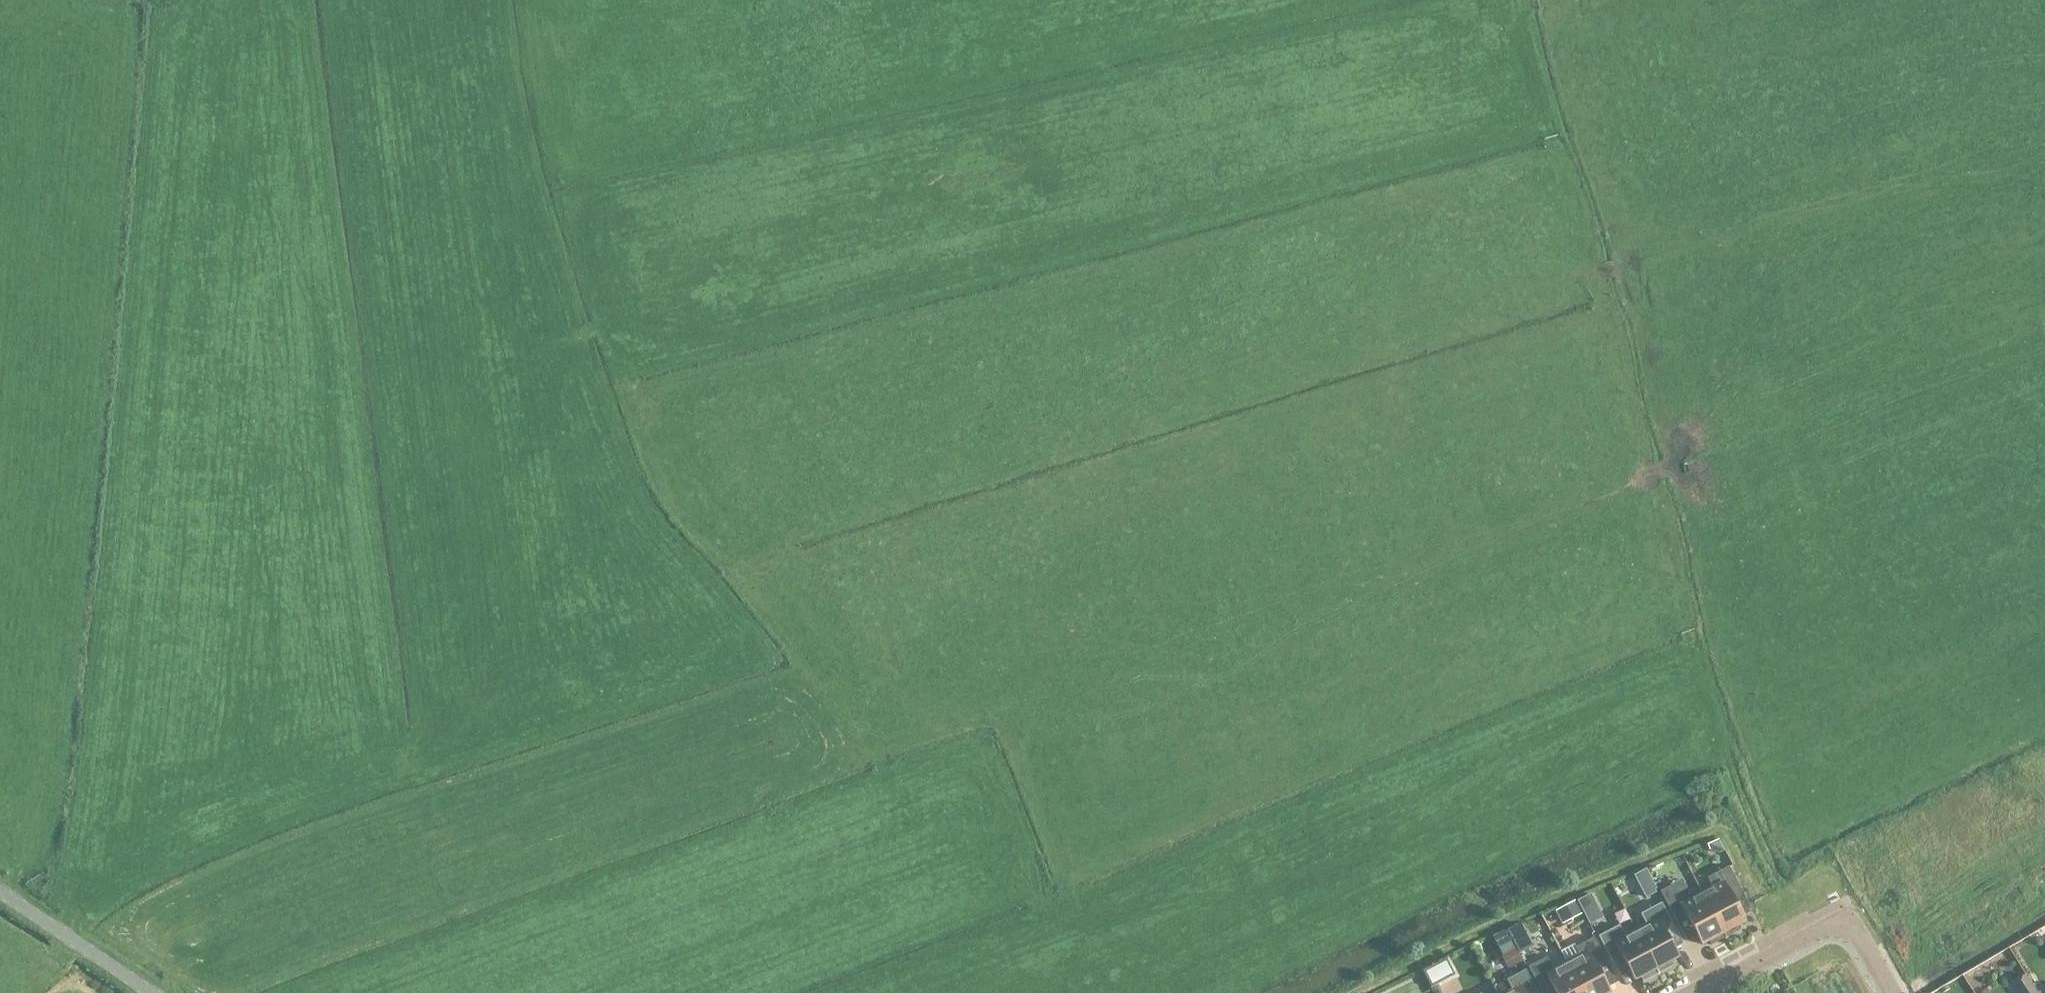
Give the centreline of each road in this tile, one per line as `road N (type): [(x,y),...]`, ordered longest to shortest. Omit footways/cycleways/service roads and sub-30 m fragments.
road 1 (residential): [(1841,917),(1751,733),(1998,621)]
road 2 (unclassified): [(151,992),(0,888)]
road 3 (track): [(1733,779),(1811,932)]
road 4 (residential): [(1841,917),(1693,992)]

